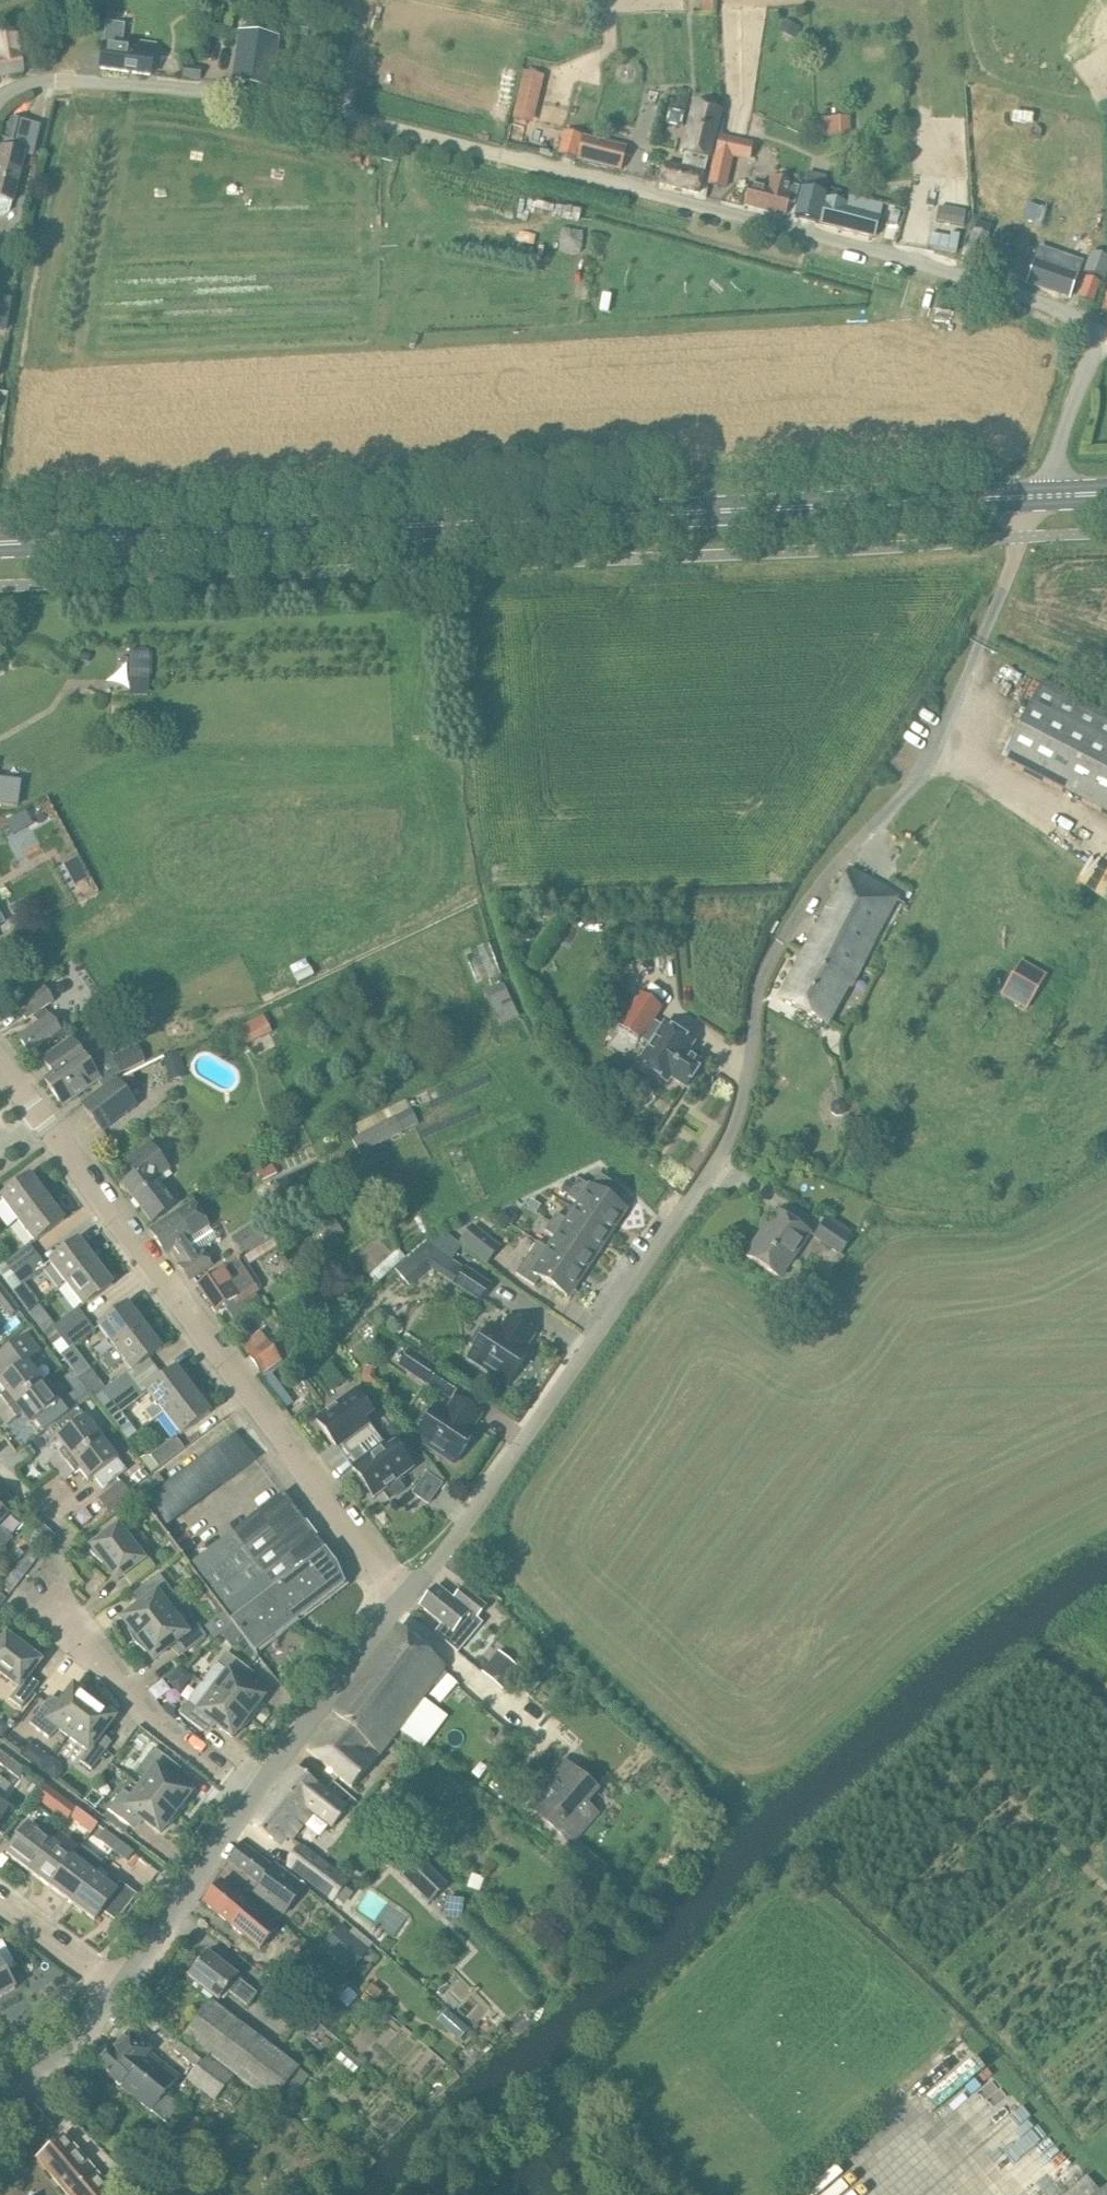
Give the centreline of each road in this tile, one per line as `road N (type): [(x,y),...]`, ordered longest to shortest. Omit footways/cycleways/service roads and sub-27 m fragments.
road 1 (residential): [(1043,495),(1091,358),(1088,333),(1072,314),(861,246),(351,116),(199,89),(55,78),(7,90),(0,99)]
road 2 (primary): [(0,544),(1043,495)]
road 3 (residential): [(403,1602),(514,1467),(745,1133),(757,993),(770,962)]
road 4 (residential): [(403,1602),(41,1115)]
road 5 (residential): [(405,786),(286,869),(158,893),(0,978)]
road 6 (residential): [(261,1799),(139,1702),(38,1595)]
road 7 (residential): [(261,1799),(403,1602)]
road 8 (residential): [(124,1987),(261,1799)]
road 9 (residential): [(0,2108),(37,2087),(124,1987)]
road 10 (residential): [(124,1987),(0,1900)]

